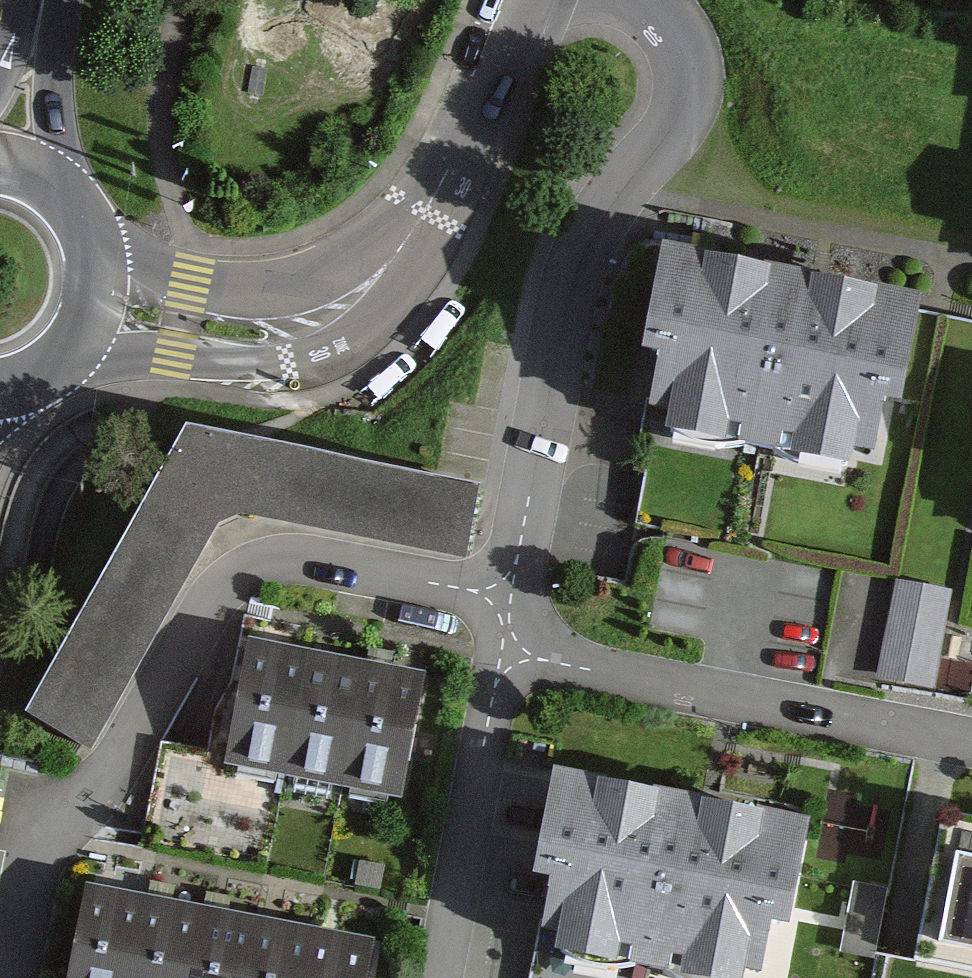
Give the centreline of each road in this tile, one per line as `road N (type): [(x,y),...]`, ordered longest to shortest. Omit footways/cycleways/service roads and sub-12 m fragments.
road 1 (residential): [(512,600),(276,555),(220,581),(121,765),(39,840),(12,977)]
road 2 (residential): [(641,0),(675,47),(677,109),(651,159),(598,224),(576,277),(512,600)]
road 3 (residential): [(94,307),(236,335),(302,330),(378,287),(458,152),(523,0)]
road 4 (residential): [(503,650),(971,741)]
road 5 (residential): [(503,650),(437,977)]
road 6 (secondary): [(94,307),(90,236),(72,205),(11,168)]
road 7 (secondary): [(11,168),(43,0)]
road 8 (secondary): [(0,388),(55,366),(94,307)]

